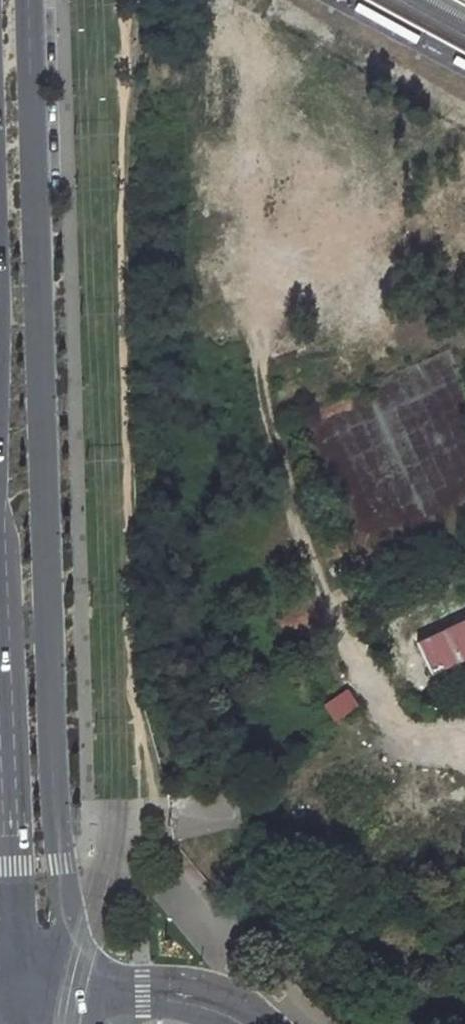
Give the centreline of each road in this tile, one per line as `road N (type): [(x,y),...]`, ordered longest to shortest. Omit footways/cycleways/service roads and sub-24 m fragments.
road 1 (primary): [(92,993),(57,811),(28,0)]
road 2 (primary): [(0,590),(17,994)]
road 3 (tertiary): [(253,1023),(203,997),(92,993)]

